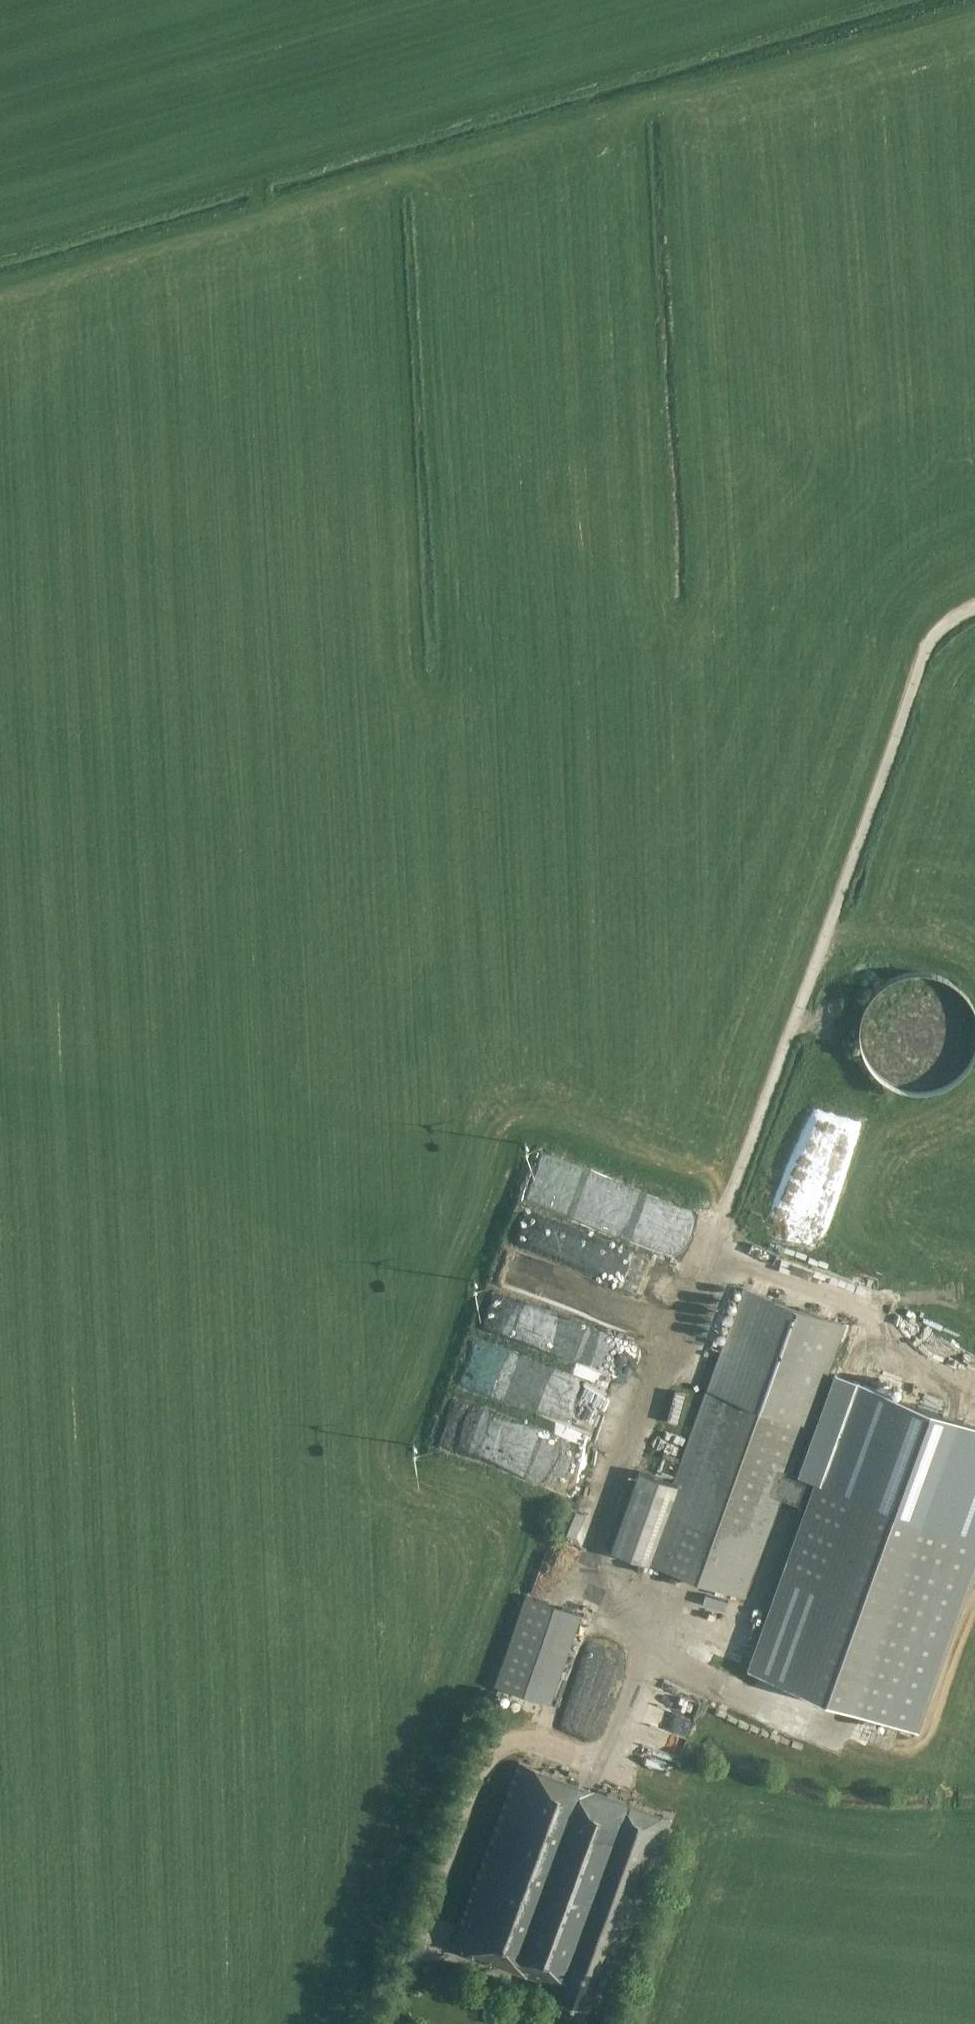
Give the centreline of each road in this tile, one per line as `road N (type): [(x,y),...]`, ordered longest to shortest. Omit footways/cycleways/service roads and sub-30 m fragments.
road 1 (track): [(711,1249),(927,647),(974,607)]

